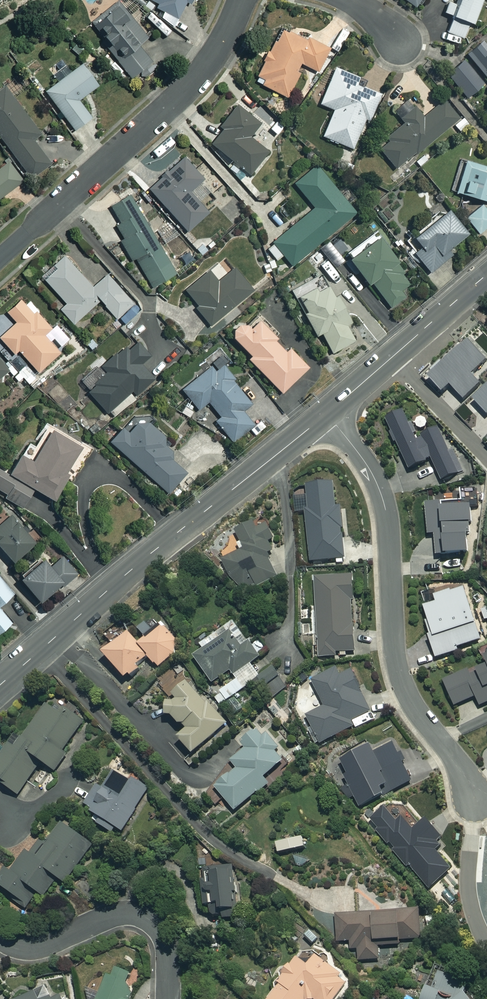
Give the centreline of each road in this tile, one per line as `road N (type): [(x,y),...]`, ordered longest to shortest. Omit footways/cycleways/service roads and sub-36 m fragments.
road 1 (residential): [(326,413),(369,468),(384,503),(400,682),(458,764),(474,801)]
road 2 (tertiary): [(326,413),(0,685)]
road 3 (residential): [(0,256),(203,72),(242,0)]
road 4 (residential): [(0,936),(29,948),(115,915),(141,915),(163,932),(166,998)]
road 5 (tertiary): [(486,277),(326,413)]

